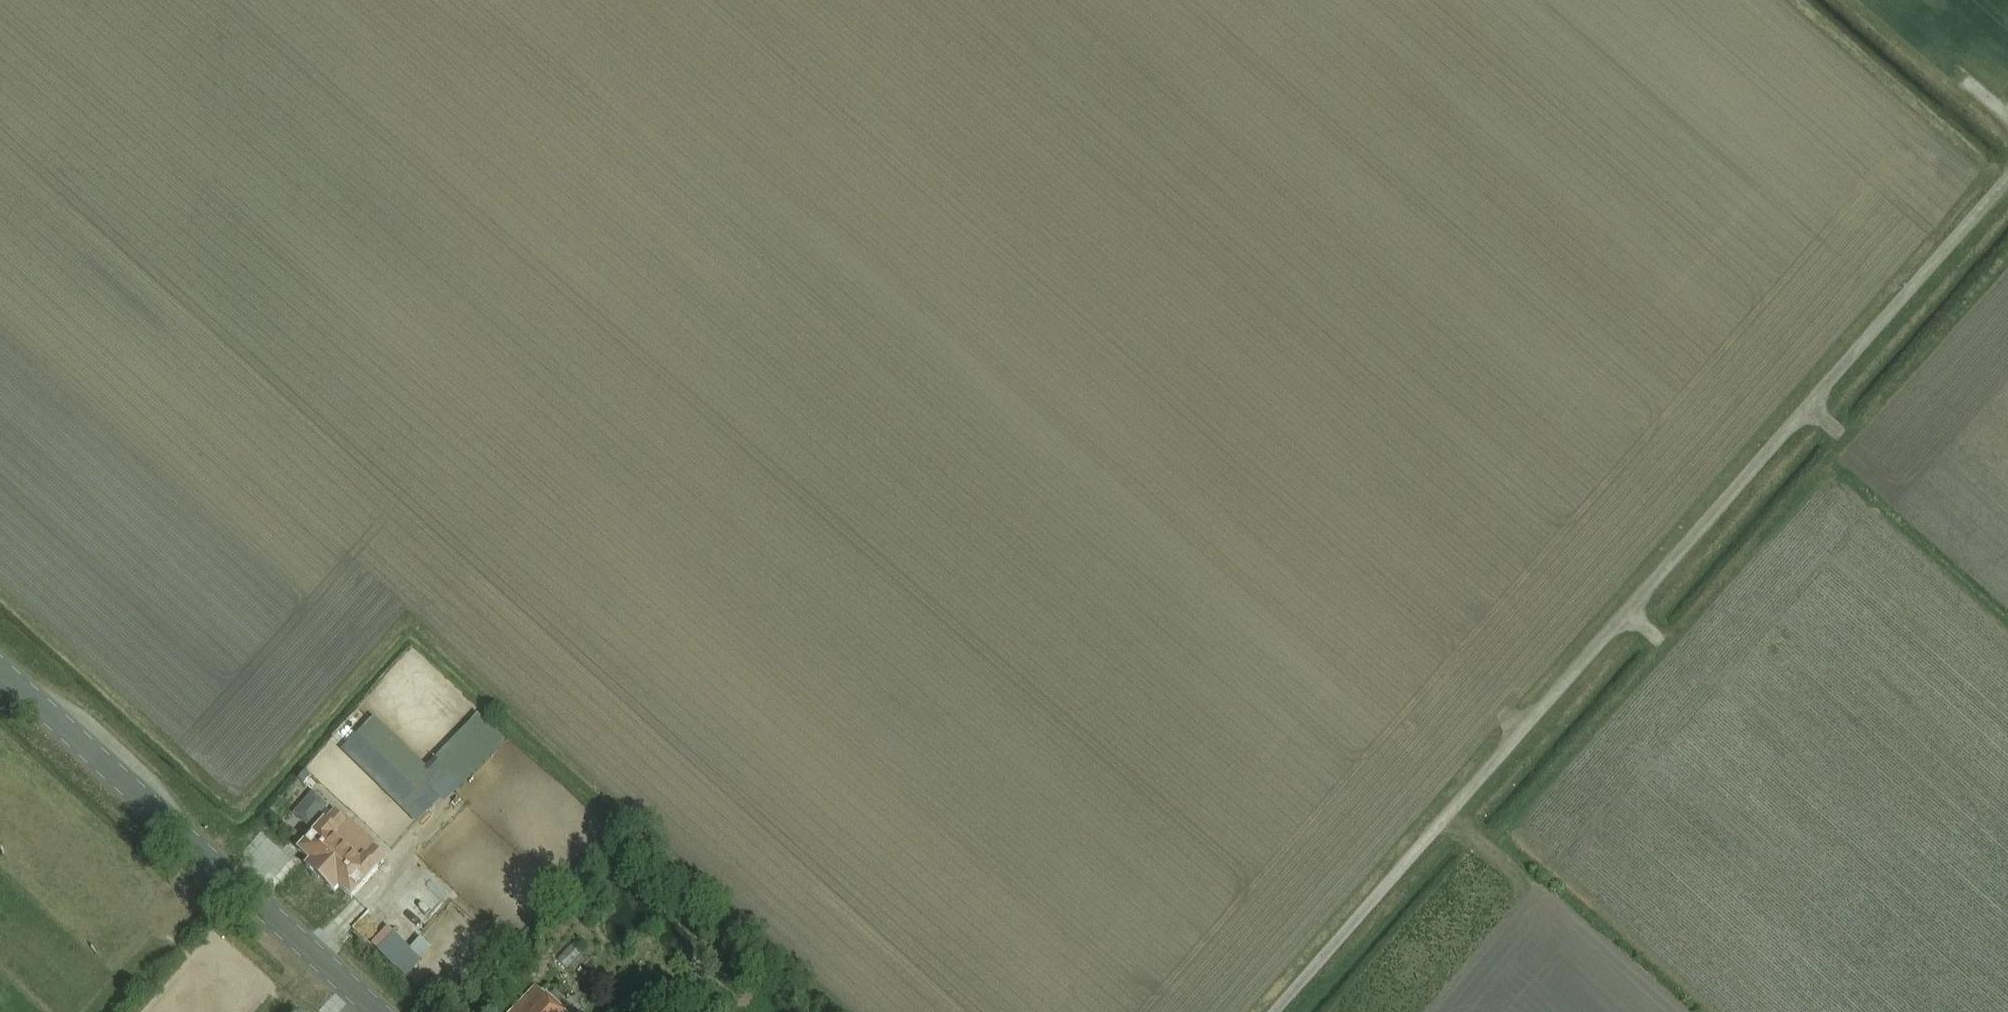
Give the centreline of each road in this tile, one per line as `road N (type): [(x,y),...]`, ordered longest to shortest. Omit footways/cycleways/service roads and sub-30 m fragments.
road 1 (unclassified): [(1279,1011),(1996,196)]
road 2 (secondary): [(378,1011),(0,669)]

